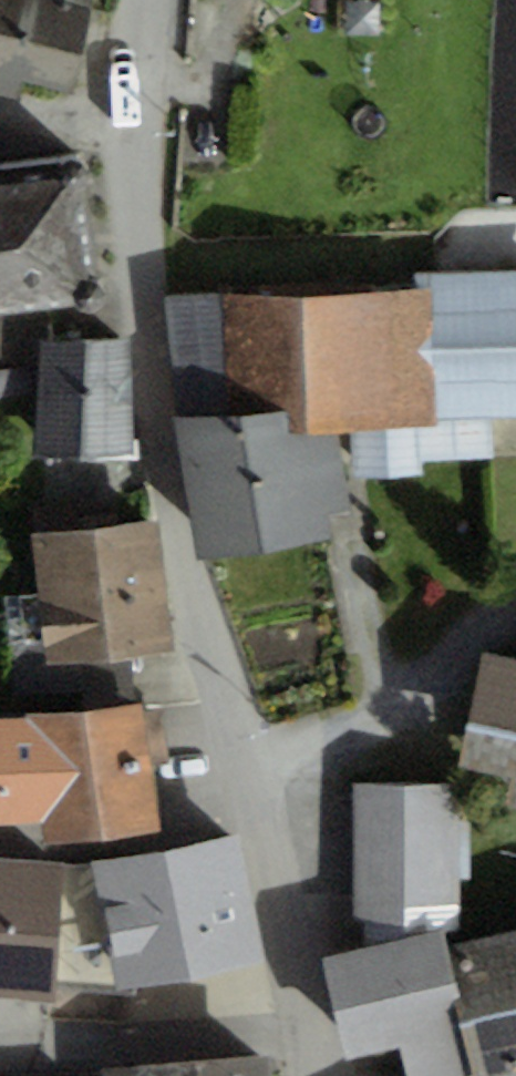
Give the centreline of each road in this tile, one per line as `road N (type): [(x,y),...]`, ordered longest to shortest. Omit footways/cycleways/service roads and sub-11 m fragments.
road 1 (residential): [(314,1075),(278,848),(189,559),(151,337),(136,118),(146,0)]

